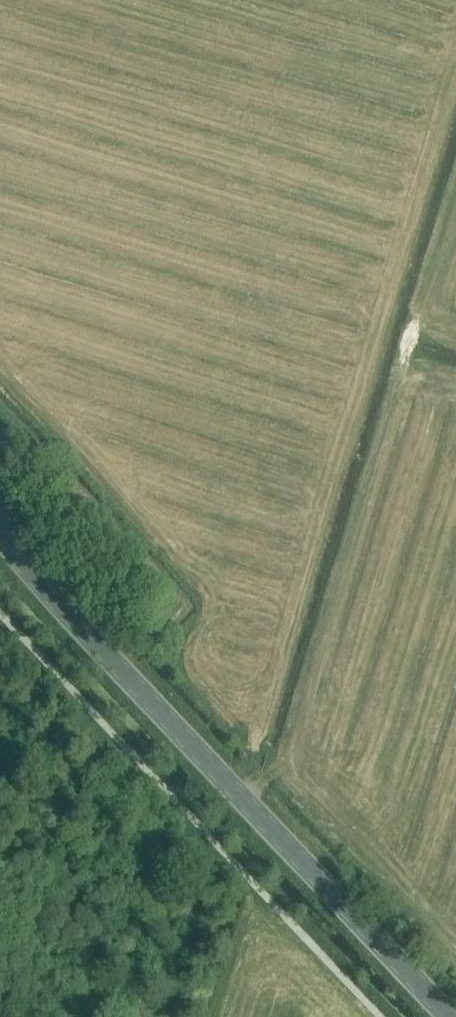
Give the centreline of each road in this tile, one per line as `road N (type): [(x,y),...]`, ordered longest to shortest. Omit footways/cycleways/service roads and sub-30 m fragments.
road 1 (tertiary): [(449,1016),(238,799),(0,531)]

